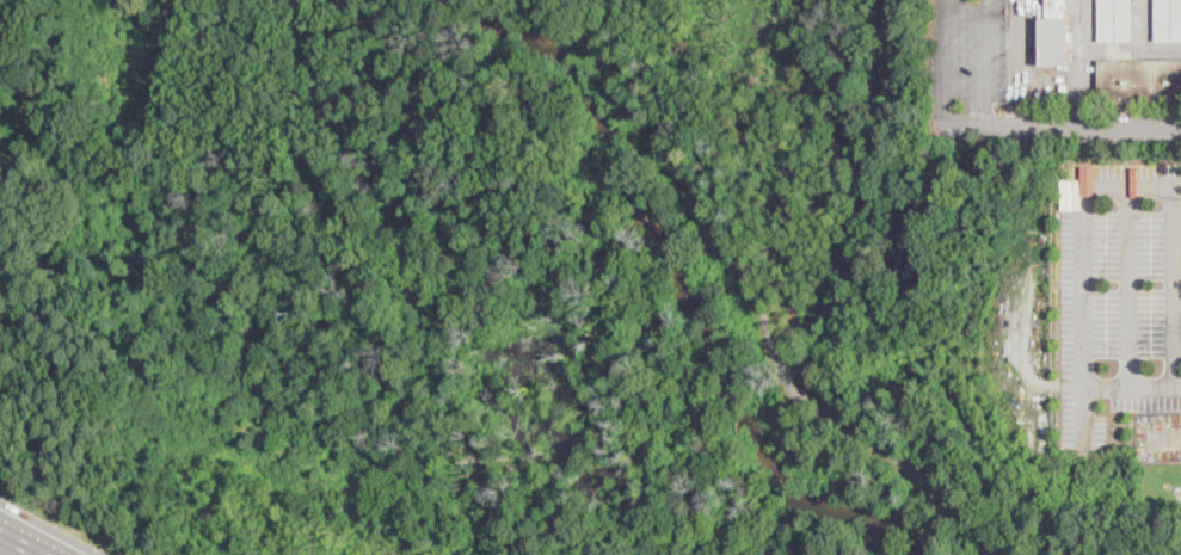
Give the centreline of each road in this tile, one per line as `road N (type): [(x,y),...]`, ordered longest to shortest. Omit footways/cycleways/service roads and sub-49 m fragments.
road 1 (residential): [(1180,128),(937,128)]

